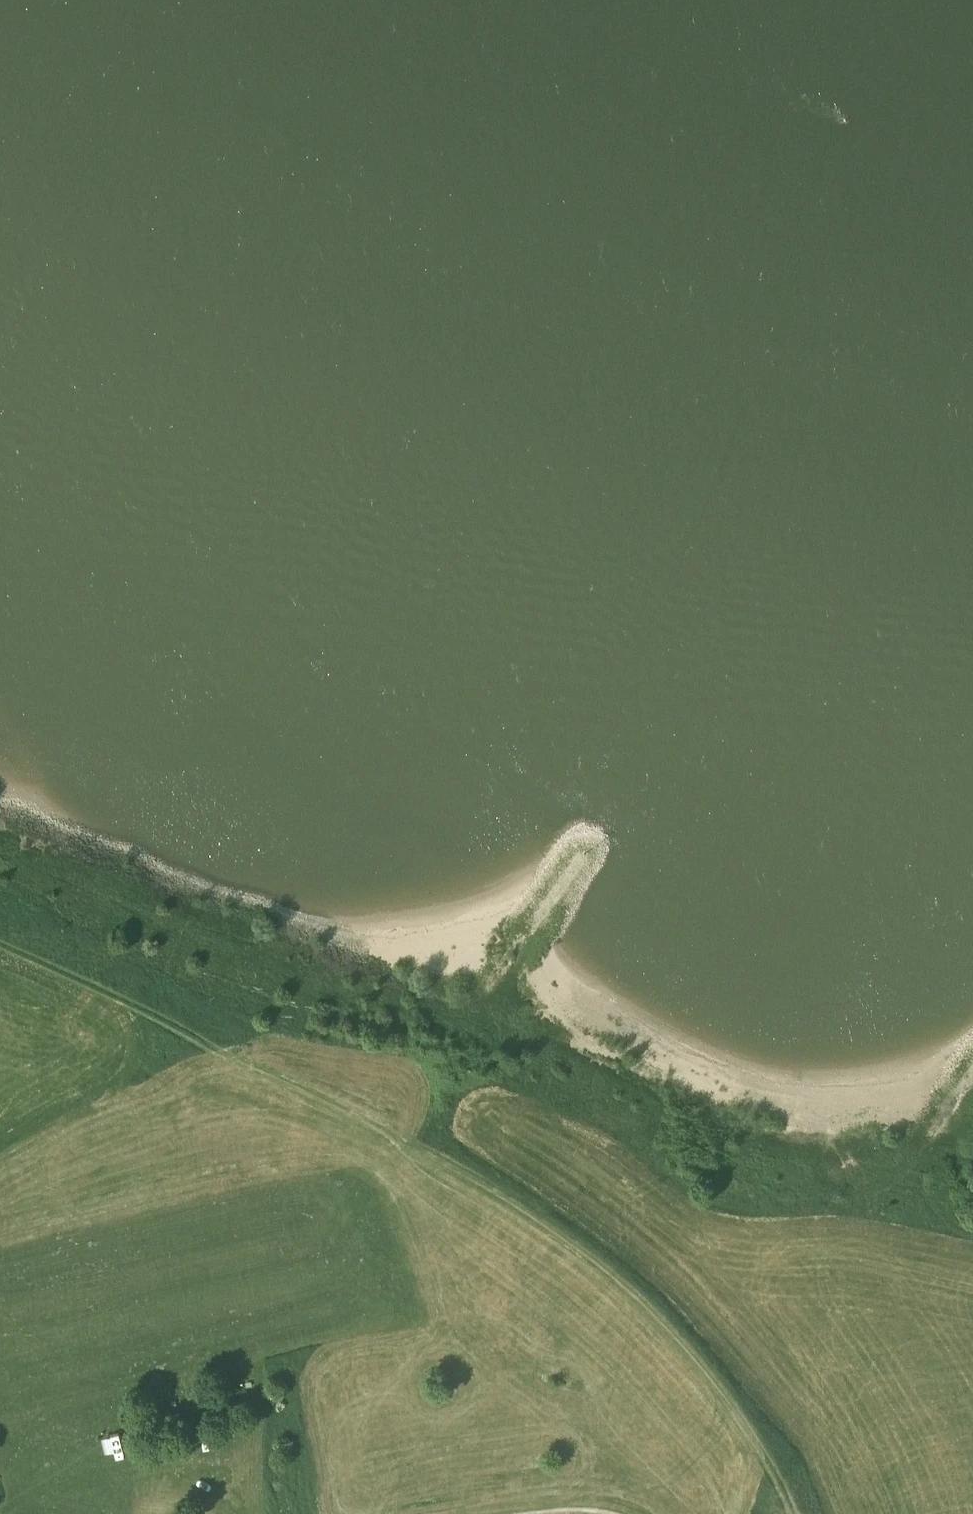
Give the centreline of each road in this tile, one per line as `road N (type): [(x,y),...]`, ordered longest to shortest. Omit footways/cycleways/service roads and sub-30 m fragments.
road 1 (track): [(0,932),(178,1017),(158,1077),(373,1132),(484,1181),(611,1264),(740,1412),(793,1513)]

